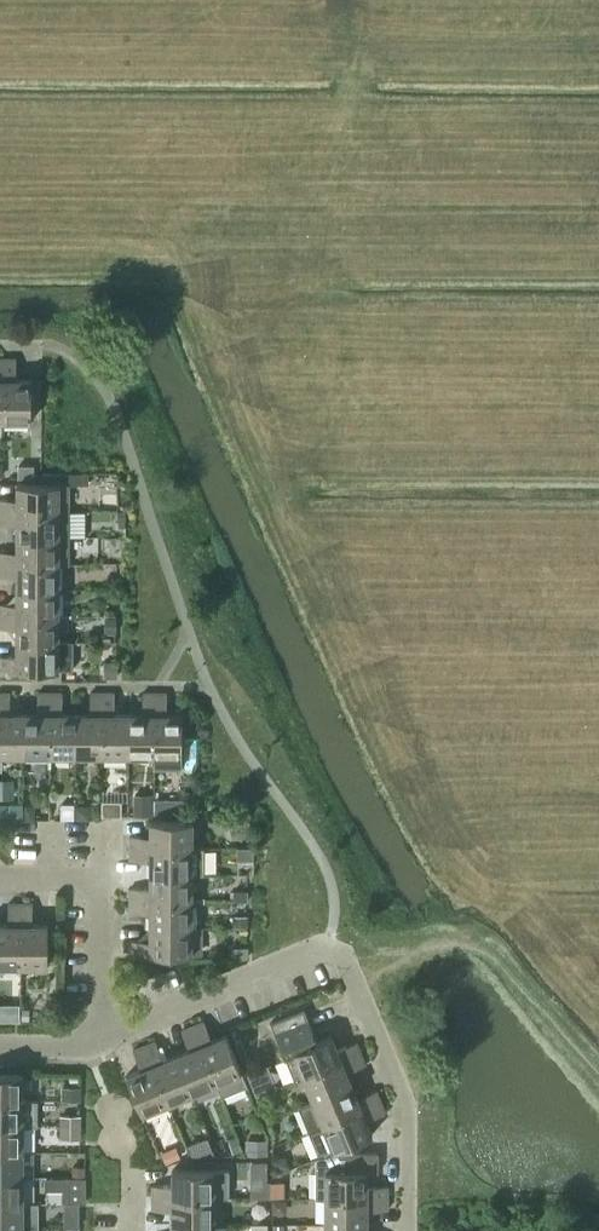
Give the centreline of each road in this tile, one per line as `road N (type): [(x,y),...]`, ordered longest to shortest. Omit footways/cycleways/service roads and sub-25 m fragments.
road 1 (residential): [(413,1230),(410,1128),(341,956),(309,955),(107,1045)]
road 2 (track): [(598,1089),(487,959),(447,953),(354,983)]
road 3 (residential): [(107,1045),(100,1022),(103,880)]

